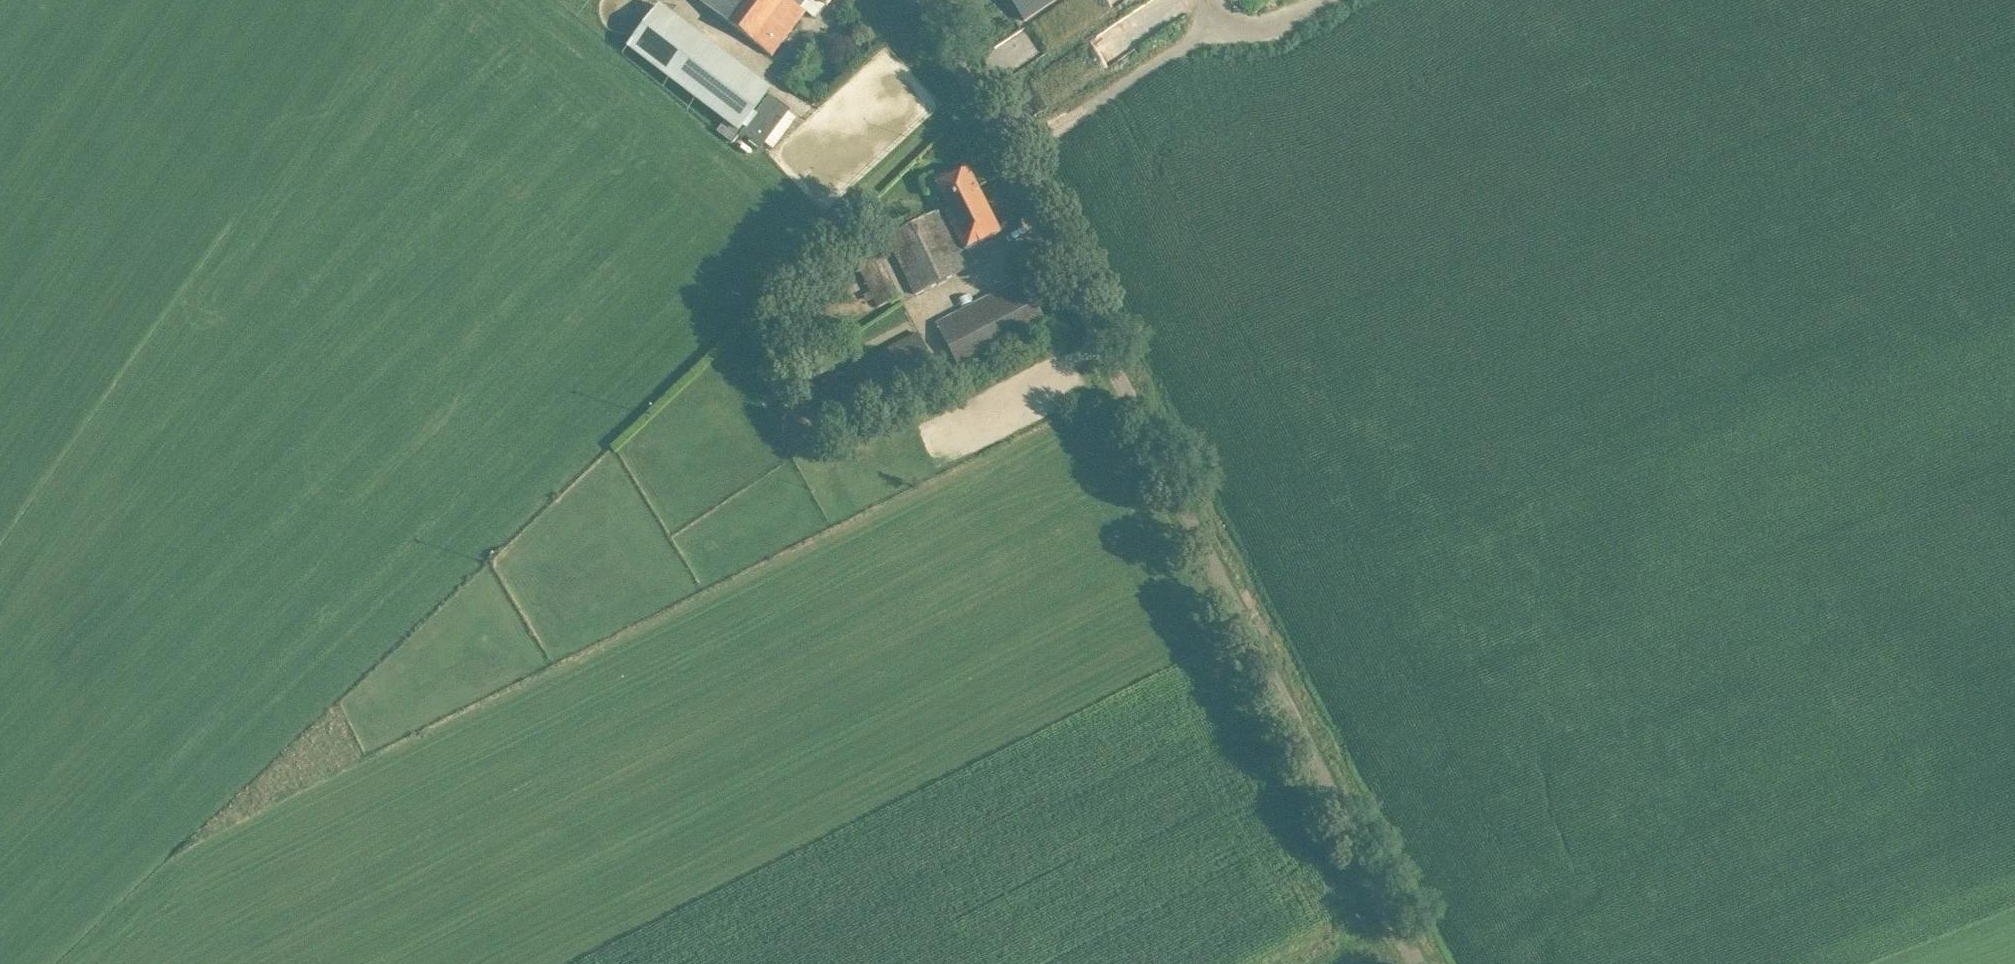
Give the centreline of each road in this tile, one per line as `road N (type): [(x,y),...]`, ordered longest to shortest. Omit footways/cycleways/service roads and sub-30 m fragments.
road 1 (unclassified): [(1419,963),(926,0)]

